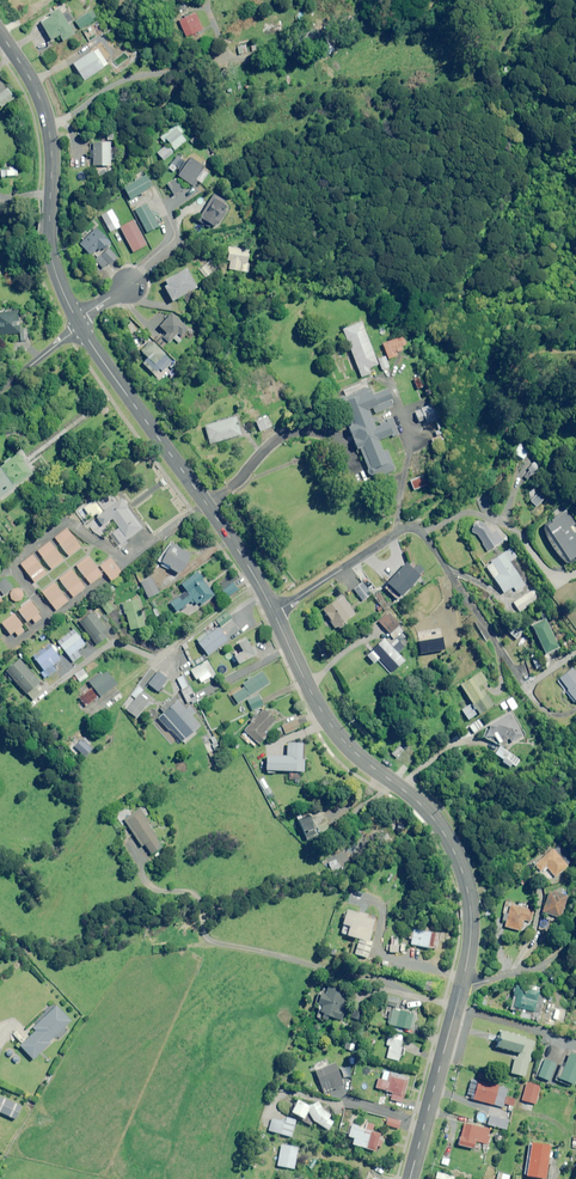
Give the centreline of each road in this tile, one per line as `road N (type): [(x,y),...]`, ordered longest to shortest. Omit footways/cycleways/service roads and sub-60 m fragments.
road 1 (secondary): [(274,613),(334,730),(413,796),(455,852),(471,916),(462,985)]
road 2 (residential): [(274,613),(416,522),(526,691)]
road 3 (secondary): [(80,327),(247,562),(274,613)]
road 4 (secondary): [(0,33),(29,77),(49,130),(47,237),(75,319)]
road 5 (secondary): [(462,985),(409,1178)]

